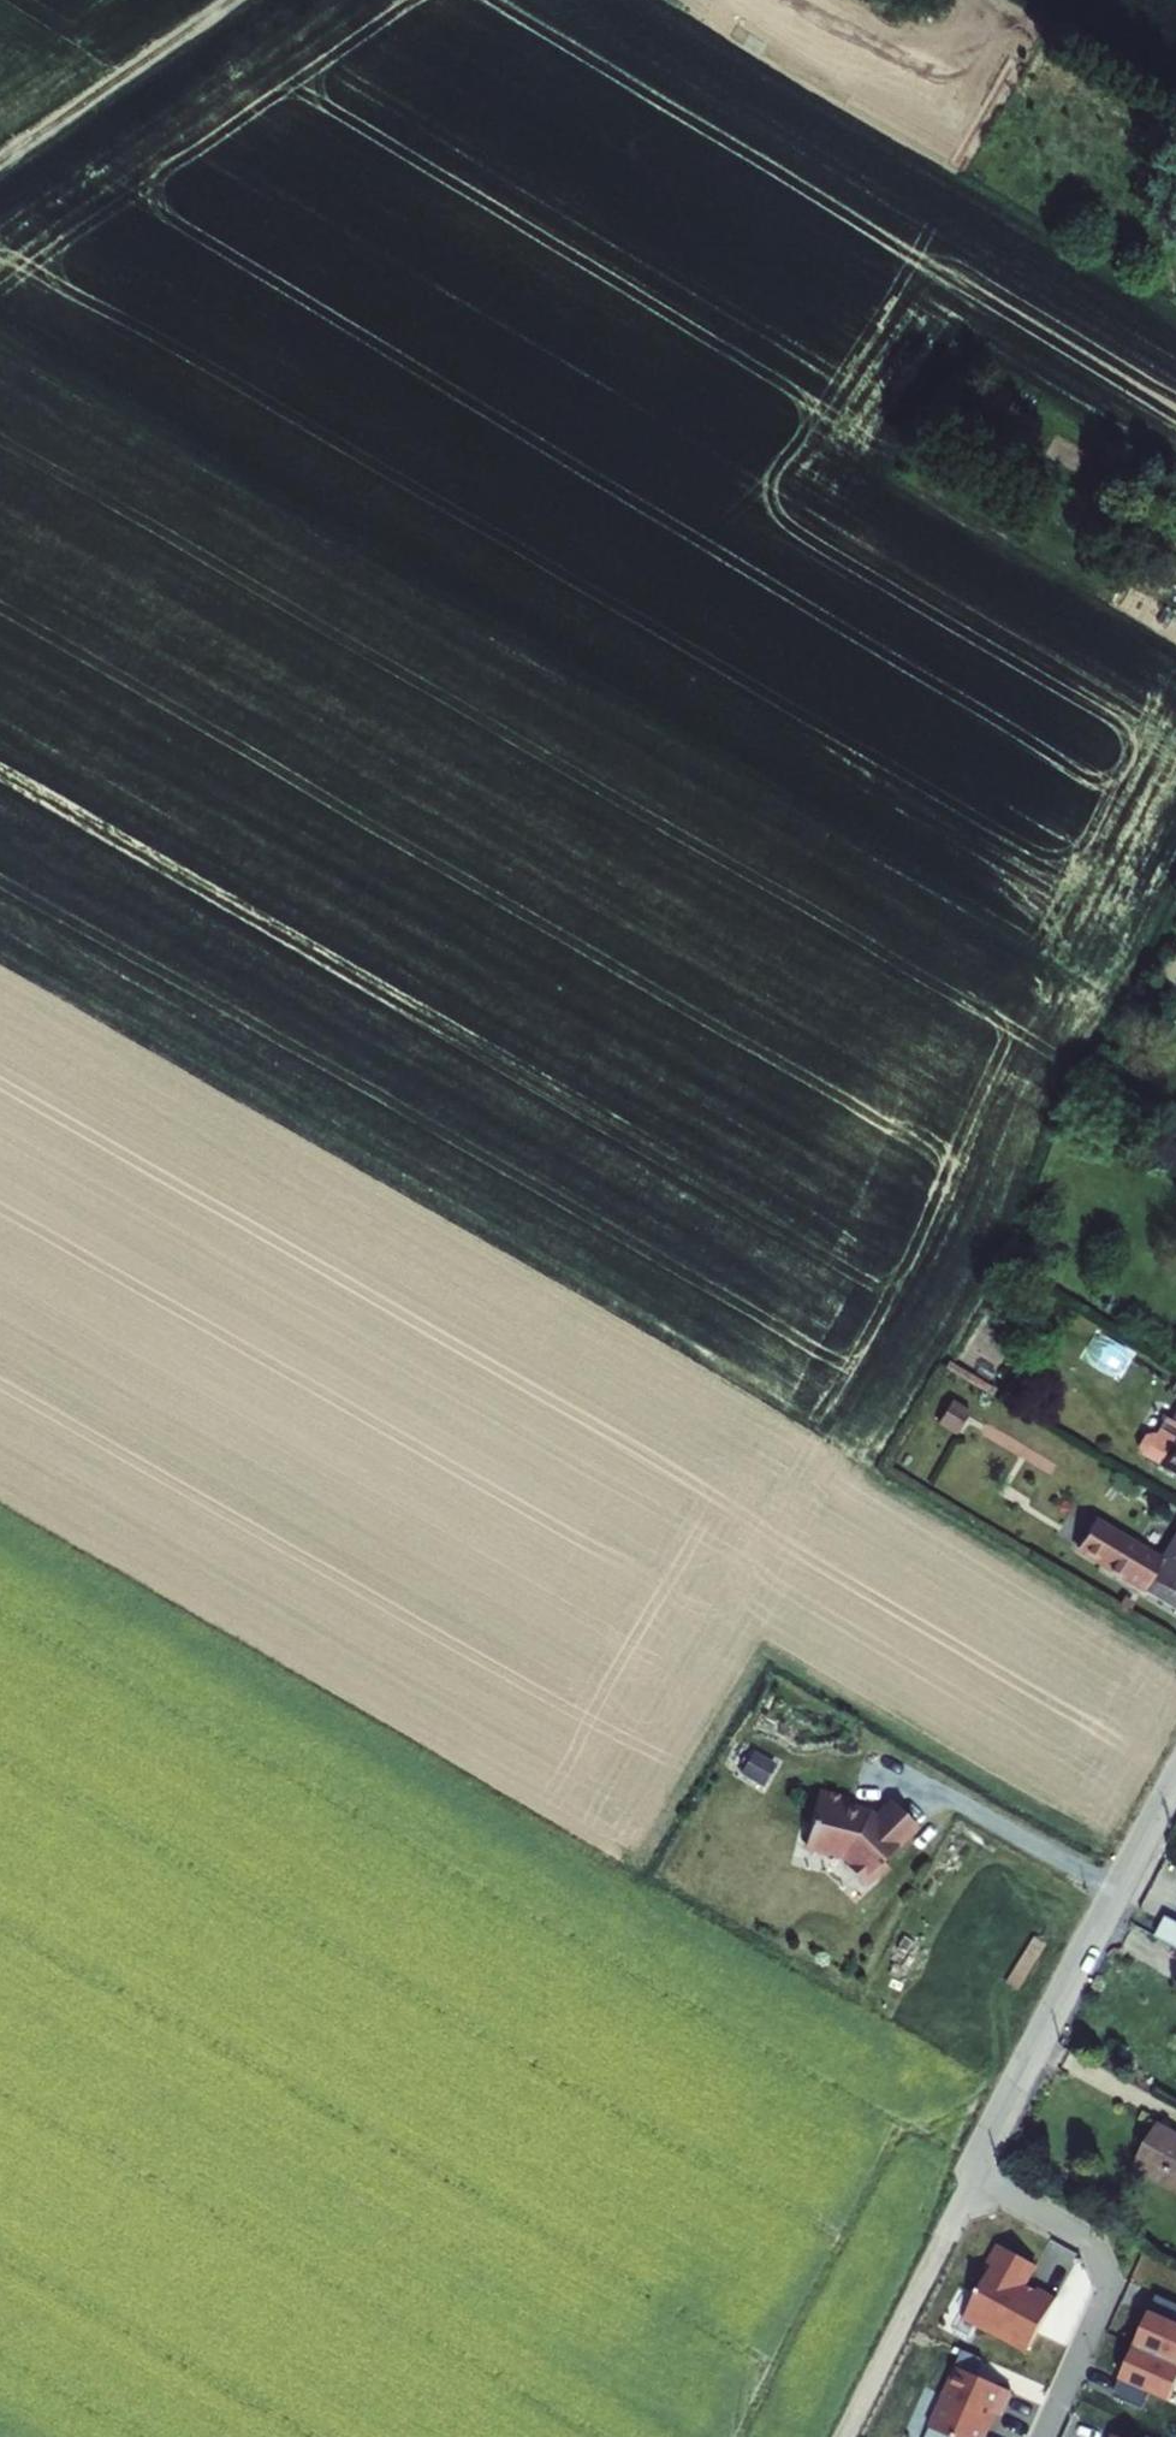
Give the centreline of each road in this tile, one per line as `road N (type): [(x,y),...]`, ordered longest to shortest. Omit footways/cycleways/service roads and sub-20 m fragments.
road 1 (residential): [(976,2179),(1085,2234),(1109,2287),(1041,2436)]
road 2 (unclassified): [(1116,1896),(976,2179)]
road 3 (unclassified): [(976,2179),(846,2436)]
road 4 (track): [(0,154),(220,0)]
road 5 (residential): [(1175,1783),(1116,1896)]

